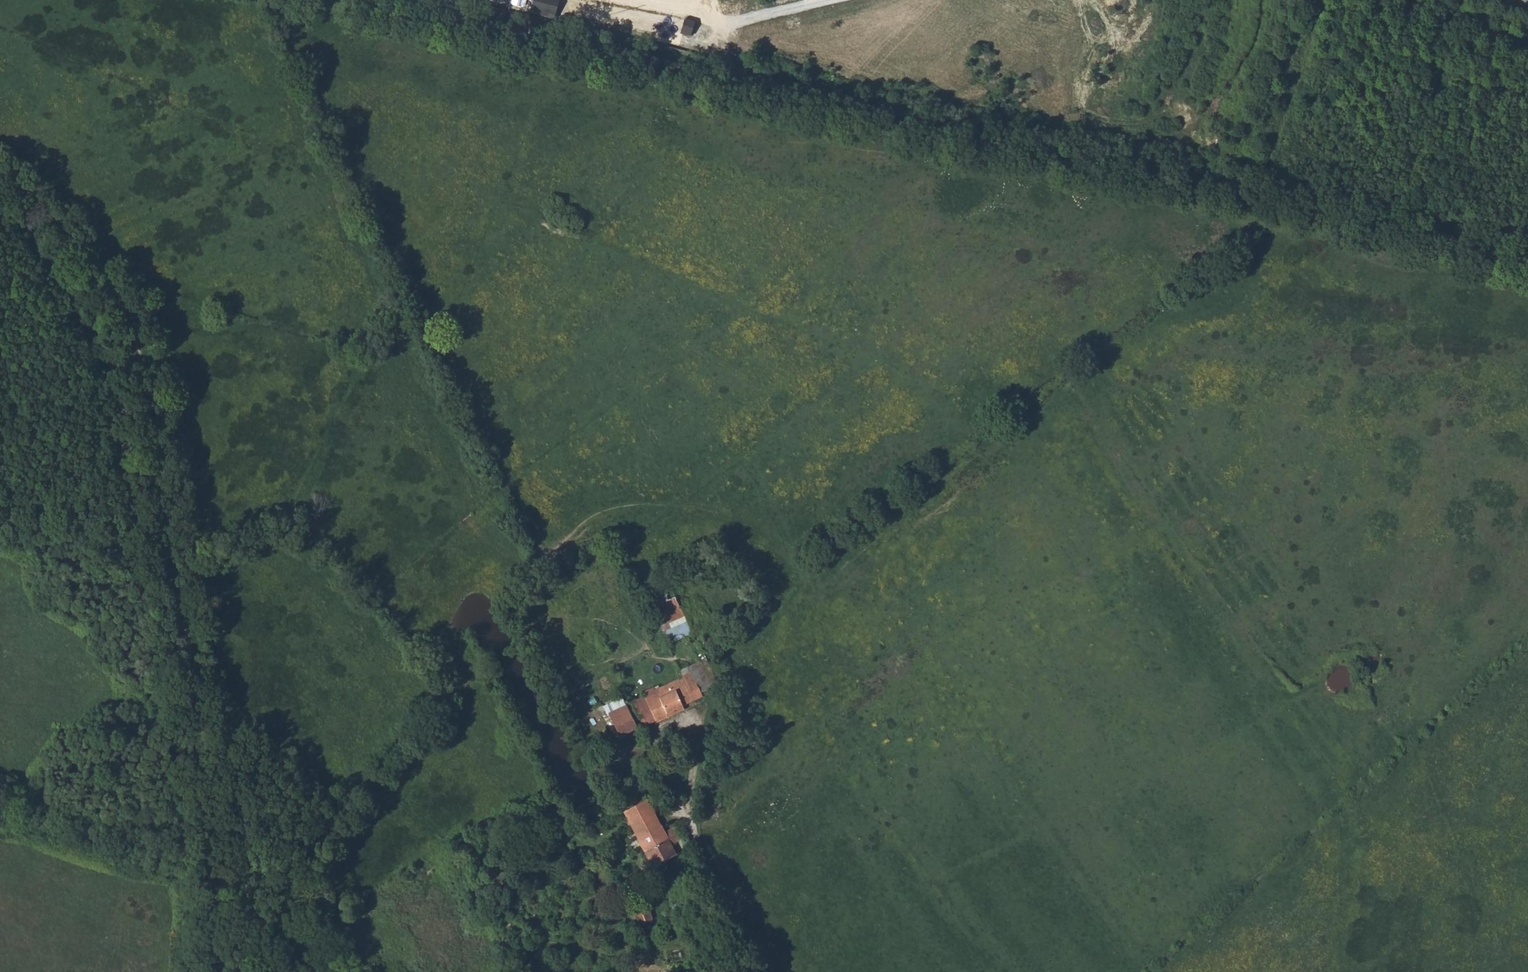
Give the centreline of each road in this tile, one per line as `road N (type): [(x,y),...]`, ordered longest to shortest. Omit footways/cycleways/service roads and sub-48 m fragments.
road 1 (track): [(234,971),(142,350),(114,296),(63,229),(0,172)]
road 2 (unclassified): [(651,757),(757,971)]

